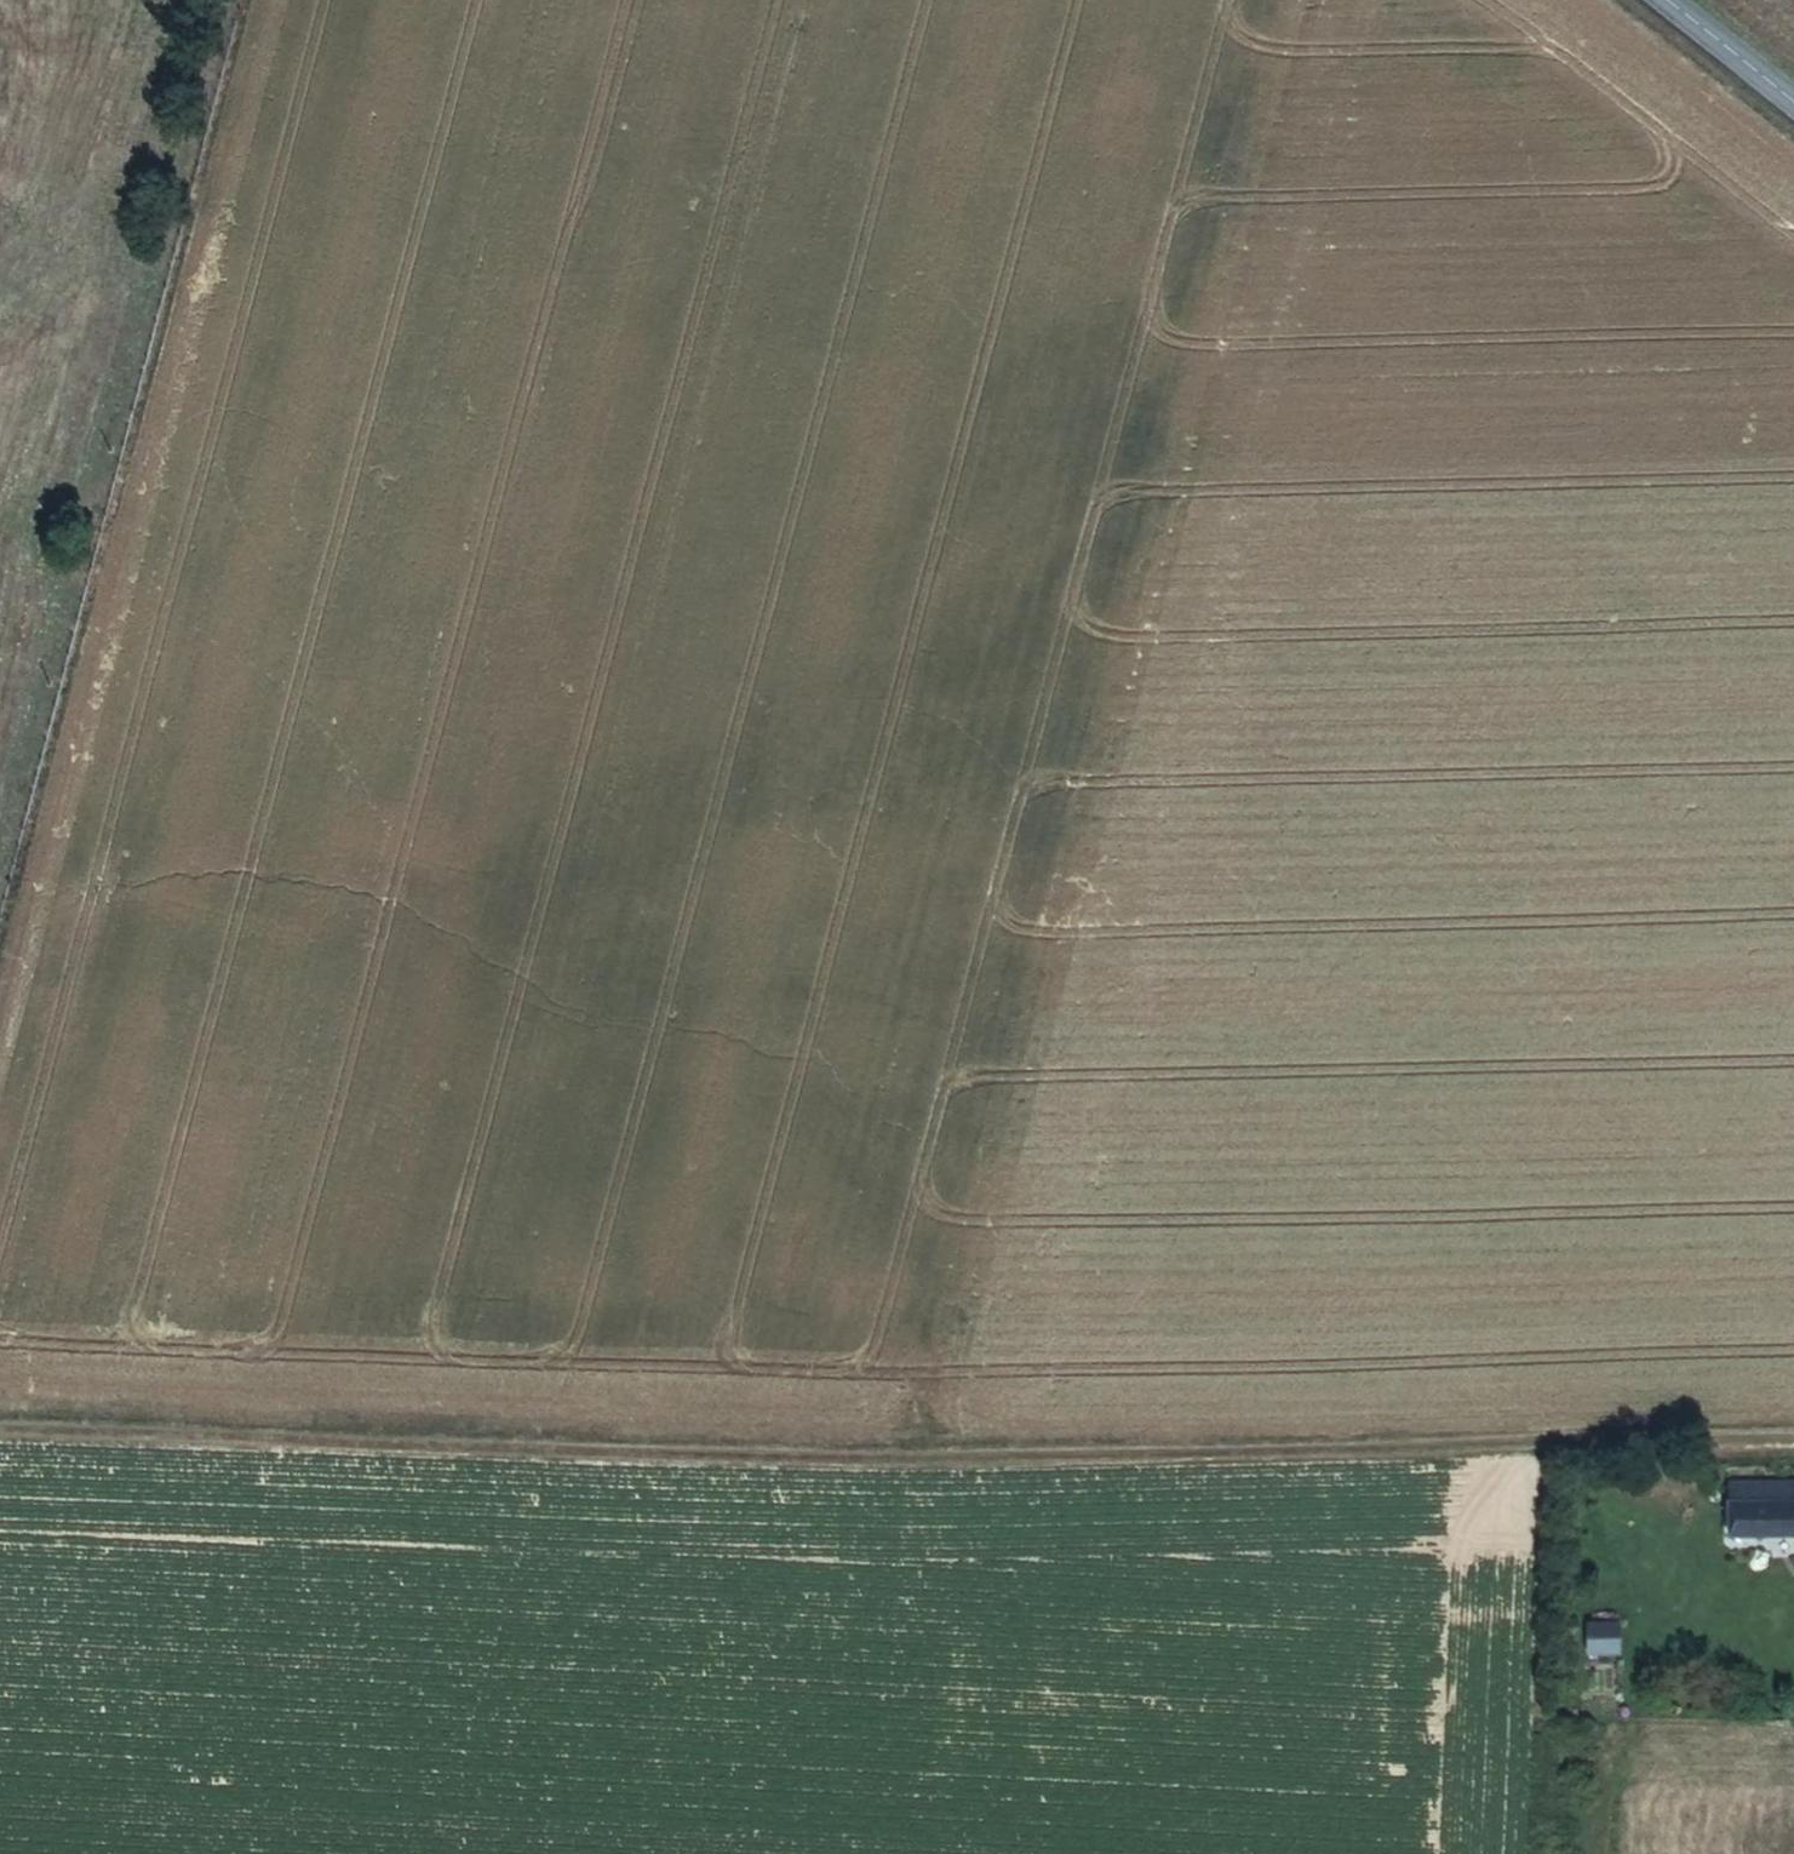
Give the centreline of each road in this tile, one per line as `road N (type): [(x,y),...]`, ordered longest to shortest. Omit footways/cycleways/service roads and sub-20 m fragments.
road 1 (track): [(0,1431),(975,1463),(1578,1449)]
road 2 (unclassified): [(1793,1442),(1578,1449)]
road 3 (secondary): [(1664,0),(1793,100)]

